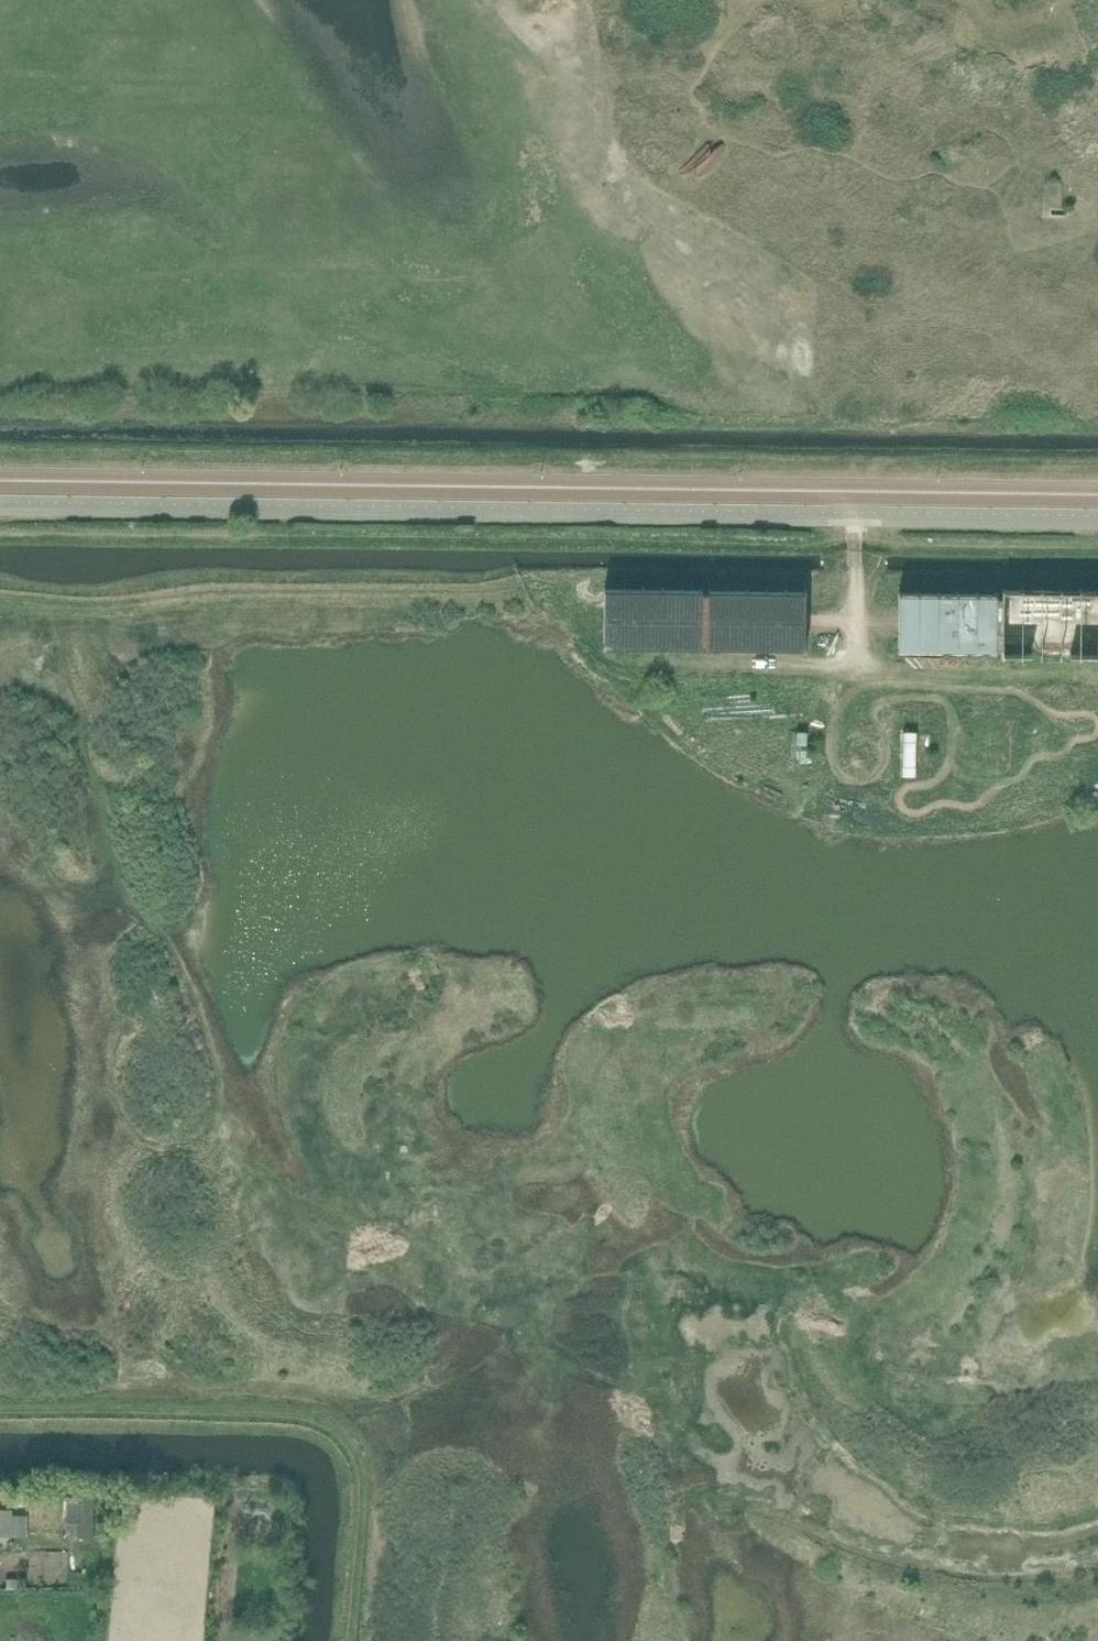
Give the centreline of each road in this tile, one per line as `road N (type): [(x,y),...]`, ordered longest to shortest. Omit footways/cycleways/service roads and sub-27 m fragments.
road 1 (unclassified): [(0,483),(1097,496)]
road 2 (track): [(357,1640),(371,1481),(355,1440),(301,1414),(264,1410),(0,1407)]
road 3 (track): [(0,601),(114,609),(208,593),(549,588)]

